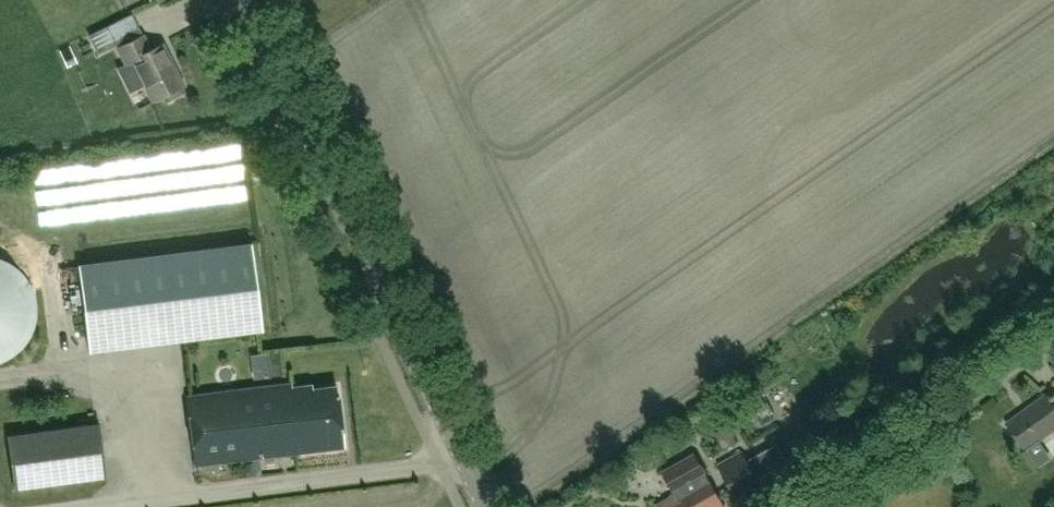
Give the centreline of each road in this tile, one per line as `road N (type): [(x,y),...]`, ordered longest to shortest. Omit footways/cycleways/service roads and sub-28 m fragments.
road 1 (tertiary): [(482,506),(239,0)]
road 2 (unclassified): [(806,506),(1053,335)]

